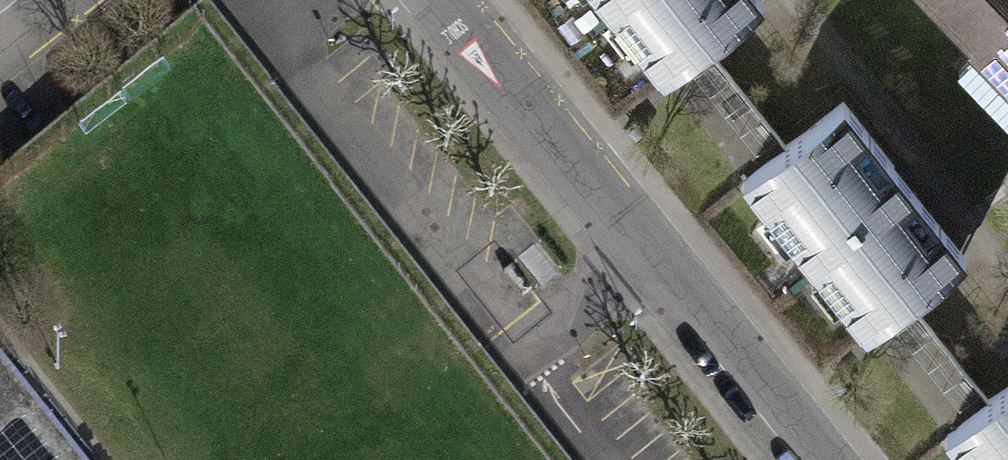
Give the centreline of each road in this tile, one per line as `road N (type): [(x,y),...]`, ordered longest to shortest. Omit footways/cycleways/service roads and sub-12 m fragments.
road 1 (residential): [(814,459),(437,0)]

